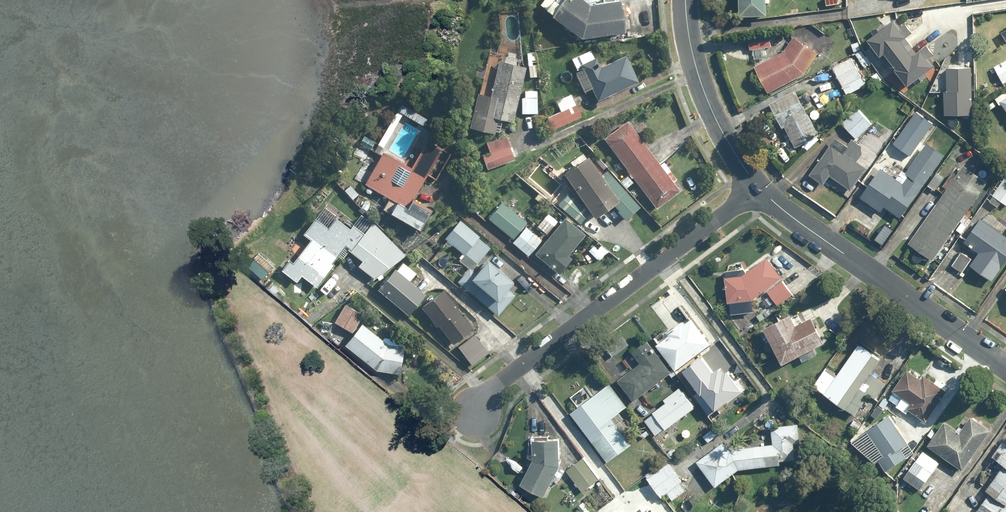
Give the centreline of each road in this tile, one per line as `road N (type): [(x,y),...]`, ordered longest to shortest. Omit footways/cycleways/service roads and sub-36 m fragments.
road 1 (residential): [(757,189),(464,413)]
road 2 (residential): [(1005,366),(757,189)]
road 3 (residential): [(686,0),(704,99),(757,189)]

